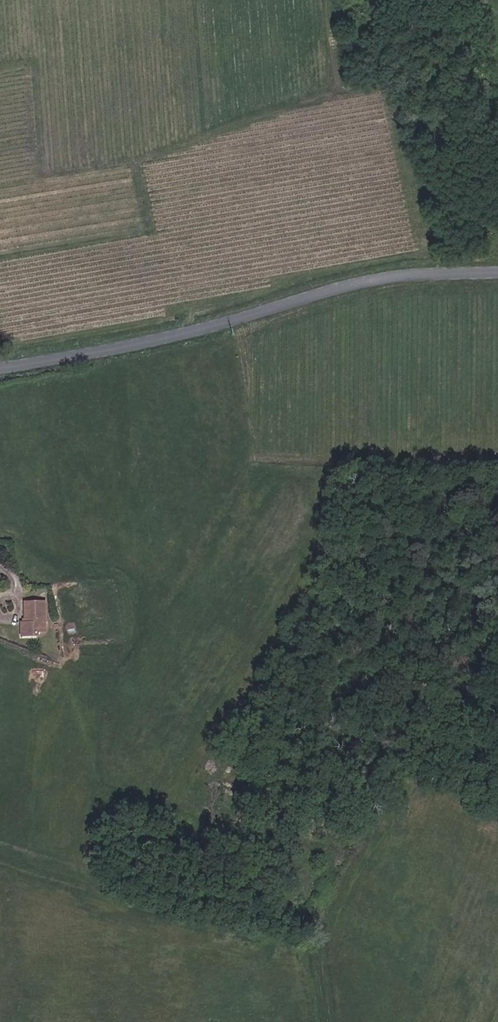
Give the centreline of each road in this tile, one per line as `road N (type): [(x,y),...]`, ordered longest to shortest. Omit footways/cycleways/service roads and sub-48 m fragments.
road 1 (unclassified): [(0,368),(213,326),(380,278),(497,273)]

